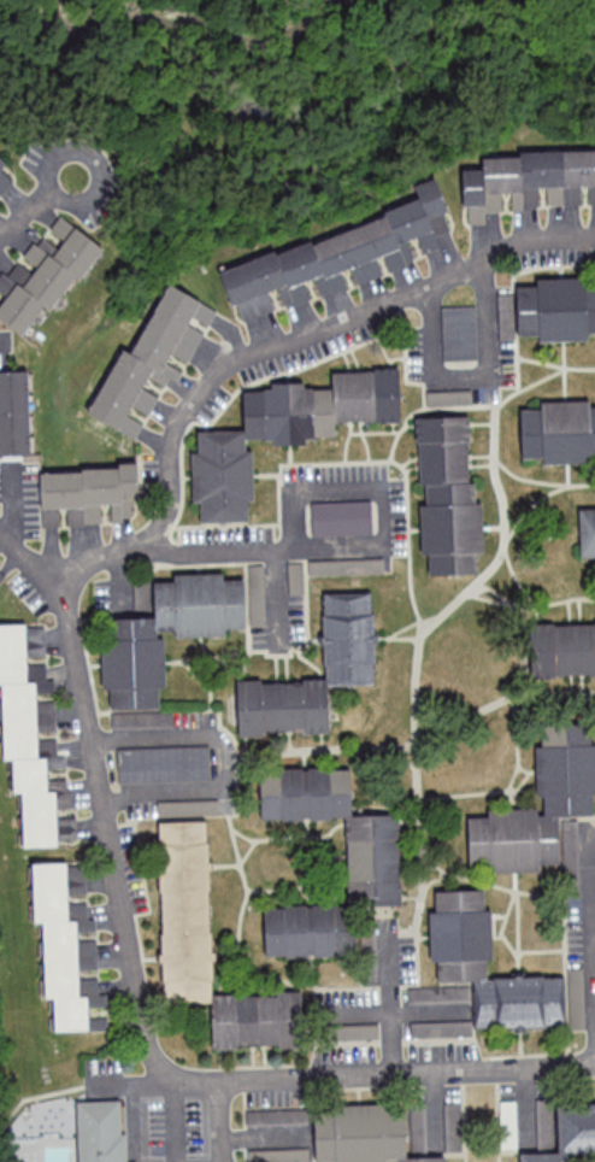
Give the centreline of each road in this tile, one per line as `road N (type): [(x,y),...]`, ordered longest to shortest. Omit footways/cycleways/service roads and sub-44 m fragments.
road 1 (residential): [(594,237),(538,241),(483,259),(234,363),(181,422),(165,517),(139,551),(83,567),(43,591)]
road 2 (residential): [(226,1161),(218,1081),(160,1069),(143,1041),(93,741),(43,591),(0,544)]
road 3 (residential): [(139,551),(291,548),(384,546),(382,488),(289,491),(291,548)]
road 4 (residential): [(594,1063),(218,1081)]
road 5 (residential): [(102,799),(220,786),(224,755),(217,739),(201,735),(93,741)]
road 6 (residential): [(428,282),(432,380),(489,378),(483,259)]
road 7 (residential): [(394,1076),(391,920)]
road 8 (residential): [(0,233),(102,148)]
road 9 (residential): [(594,951),(590,828)]

